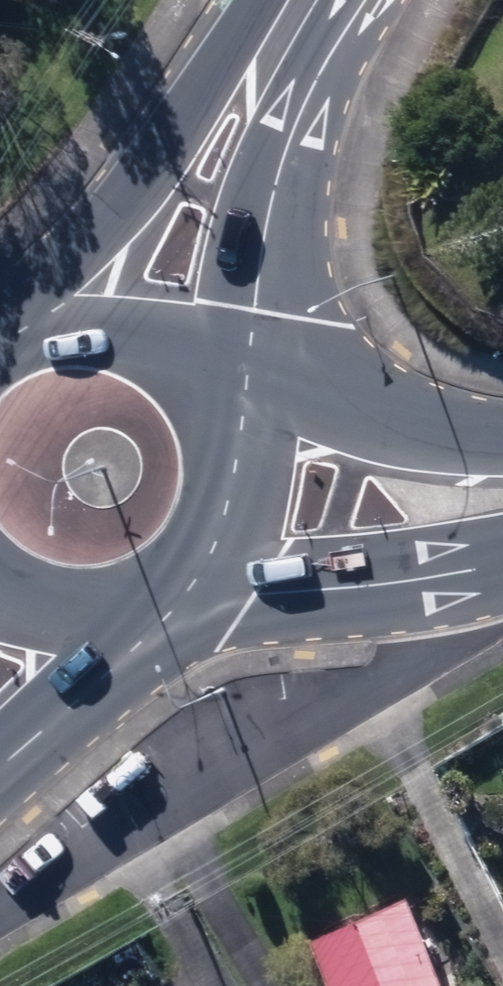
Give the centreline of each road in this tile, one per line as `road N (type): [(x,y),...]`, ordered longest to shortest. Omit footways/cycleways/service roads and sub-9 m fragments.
road 1 (secondary): [(8,342),(46,280),(281,36)]
road 2 (secondary): [(281,36),(292,134),(270,211),(247,387)]
road 3 (secondary): [(502,565),(322,591),(199,583)]
road 4 (secondary): [(248,389),(502,438)]
road 5 (secondary): [(8,342),(68,329),(122,334),(247,387)]
road 6 (secondary): [(158,618),(0,769)]
road 7 (secondary): [(248,389),(230,501),(199,583)]
road 8 (secondary): [(158,618),(59,617),(0,600)]

